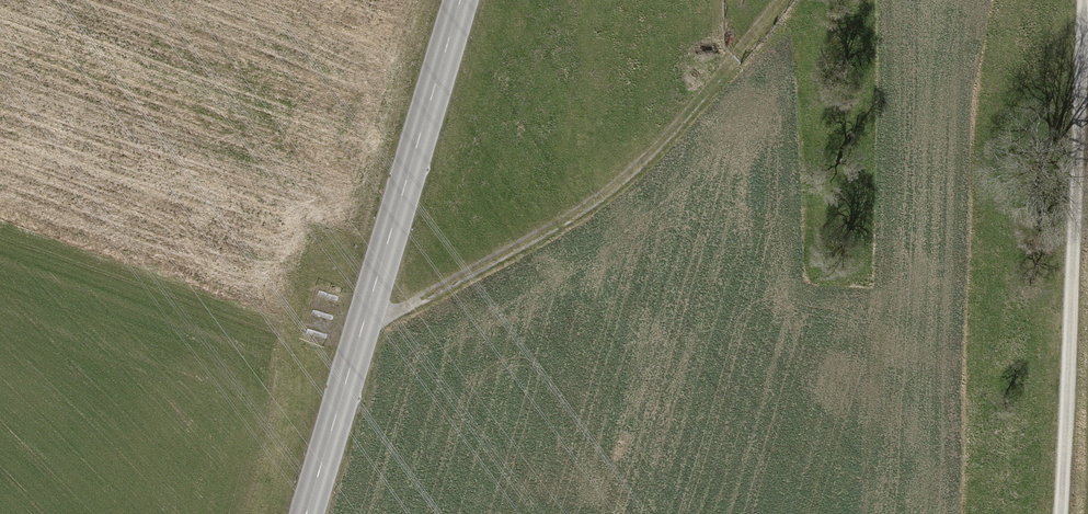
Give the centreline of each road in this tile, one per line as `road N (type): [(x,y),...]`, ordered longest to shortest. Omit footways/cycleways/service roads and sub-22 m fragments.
road 1 (track): [(362,320),(412,306),(571,217),(644,163),(780,0)]
road 2 (tertiary): [(300,513),(459,0)]
road 3 (track): [(1061,513),(1084,0)]

